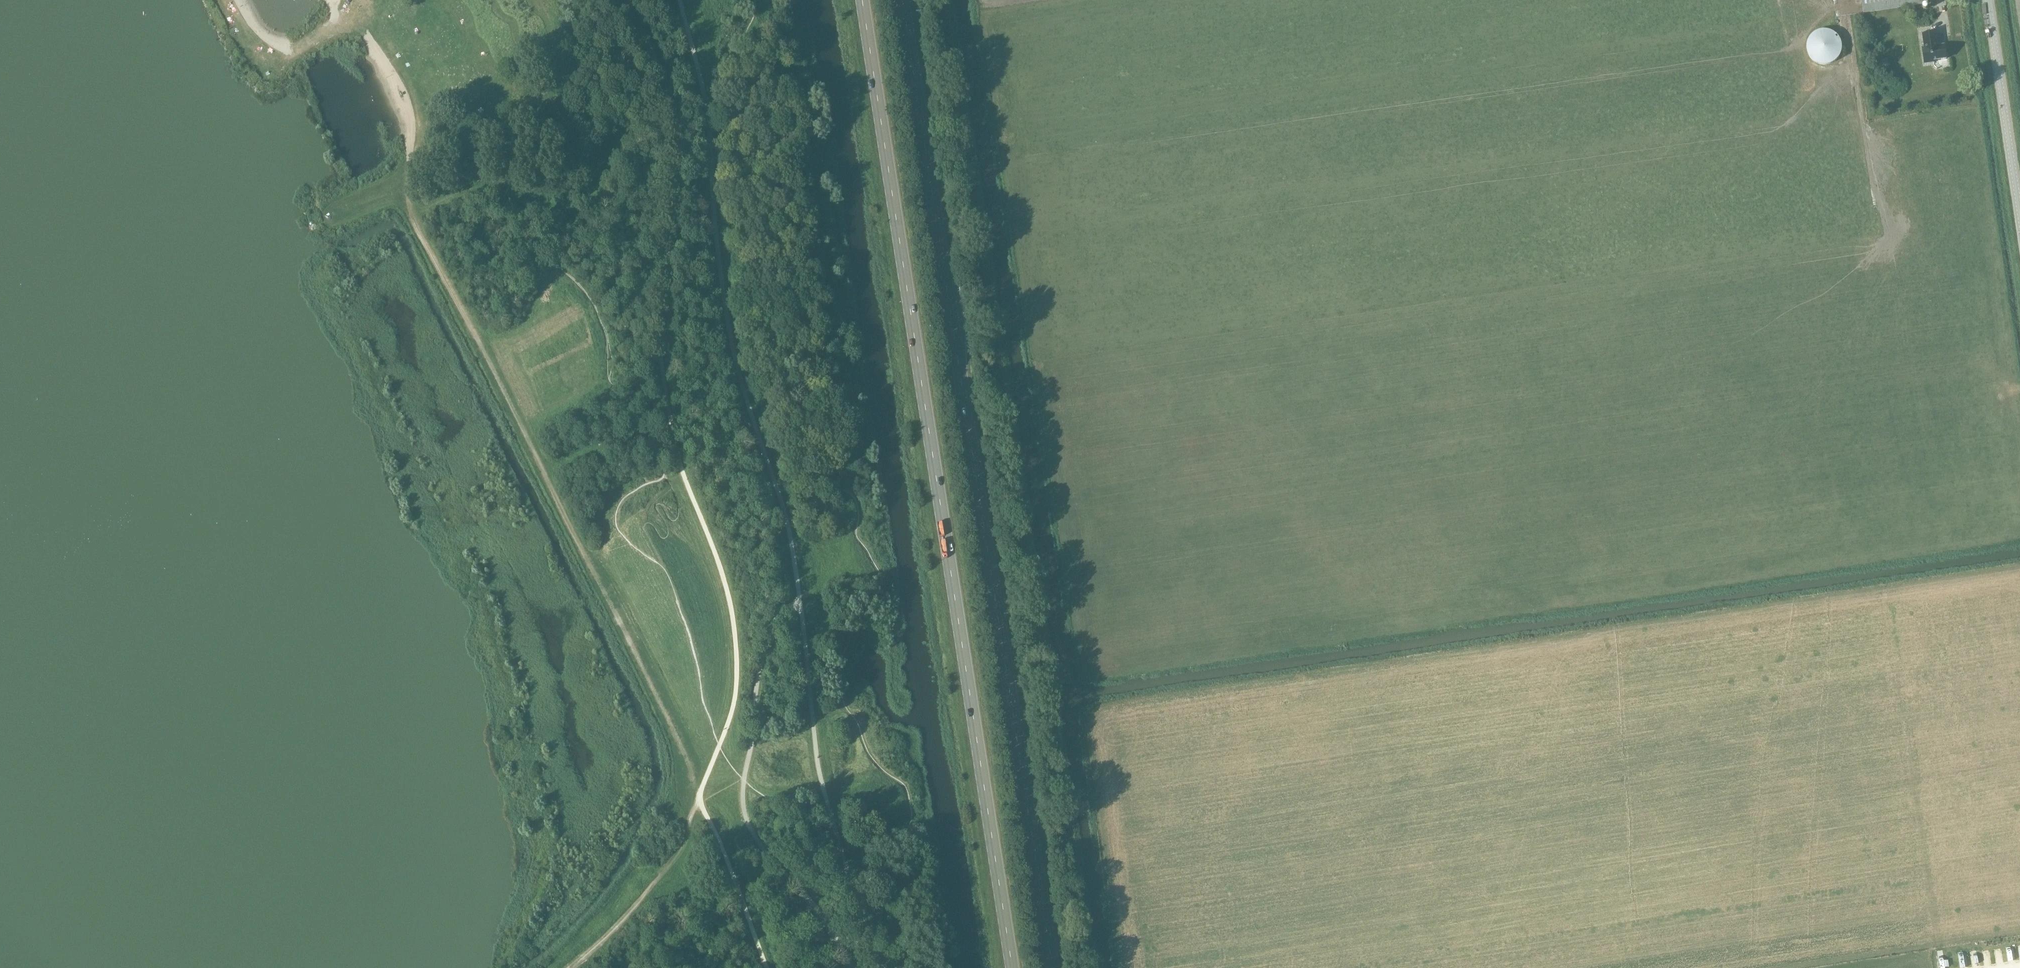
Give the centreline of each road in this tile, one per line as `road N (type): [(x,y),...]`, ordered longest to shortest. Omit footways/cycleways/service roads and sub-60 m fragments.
road 1 (primary): [(1052,967),(901,0)]
road 2 (primary): [(863,0),(1013,967)]
road 3 (unclassified): [(2019,209),(1989,0)]

